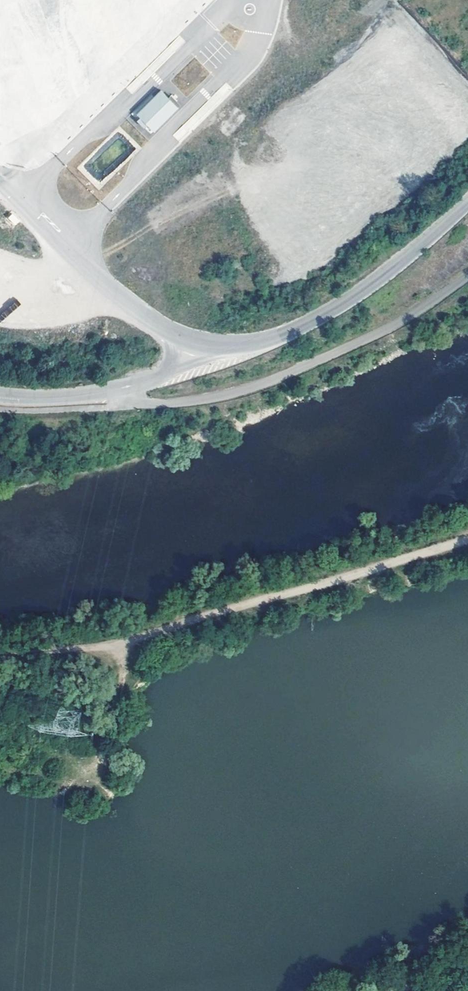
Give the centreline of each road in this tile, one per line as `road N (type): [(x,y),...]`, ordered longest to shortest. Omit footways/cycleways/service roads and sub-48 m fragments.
road 1 (unclassified): [(467,211),(374,289),(250,354),(126,386),(0,395)]
road 2 (track): [(467,539),(111,644),(0,662)]

